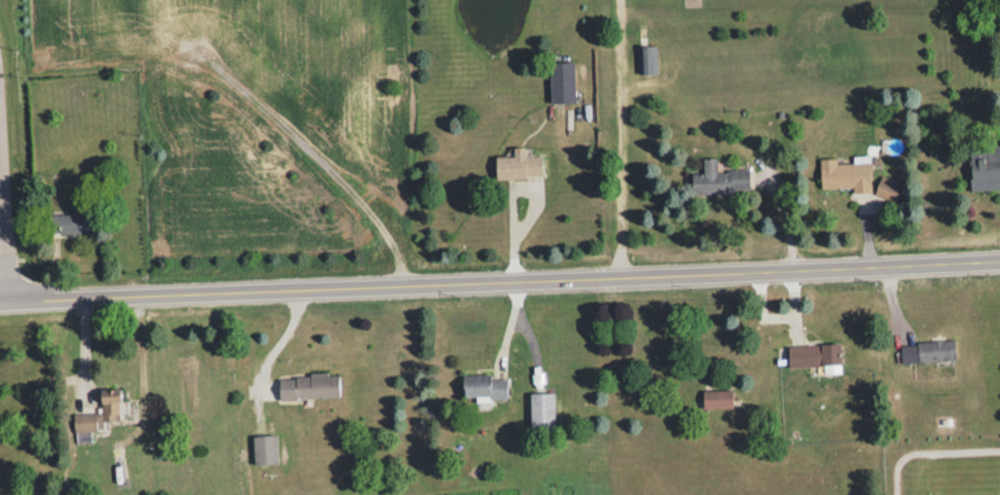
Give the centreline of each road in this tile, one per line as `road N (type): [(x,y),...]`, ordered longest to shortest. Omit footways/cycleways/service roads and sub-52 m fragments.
road 1 (tertiary): [(0,299),(999,258)]
road 2 (residential): [(9,299),(0,142)]

